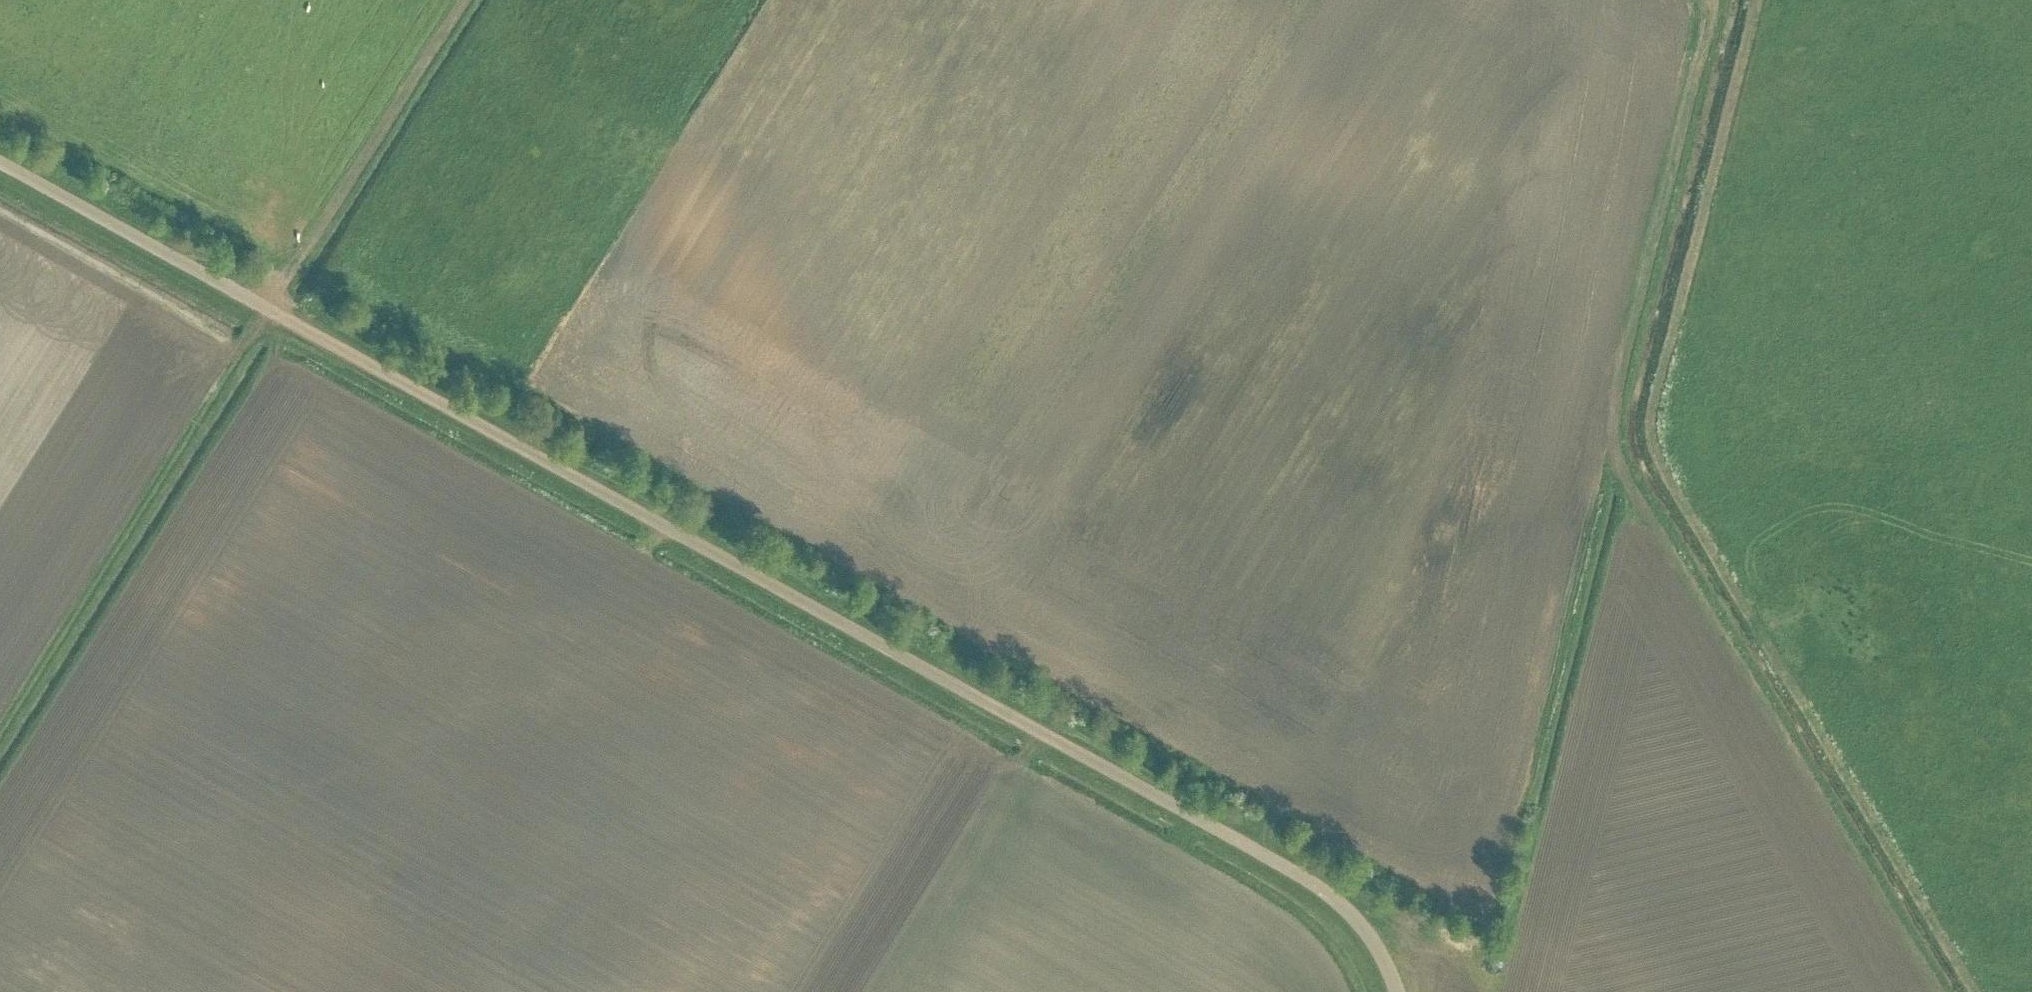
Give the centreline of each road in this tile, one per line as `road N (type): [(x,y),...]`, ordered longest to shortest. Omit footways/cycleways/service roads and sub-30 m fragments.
road 1 (unclassified): [(1396,991),(1359,920),(1330,891),(0,161)]

